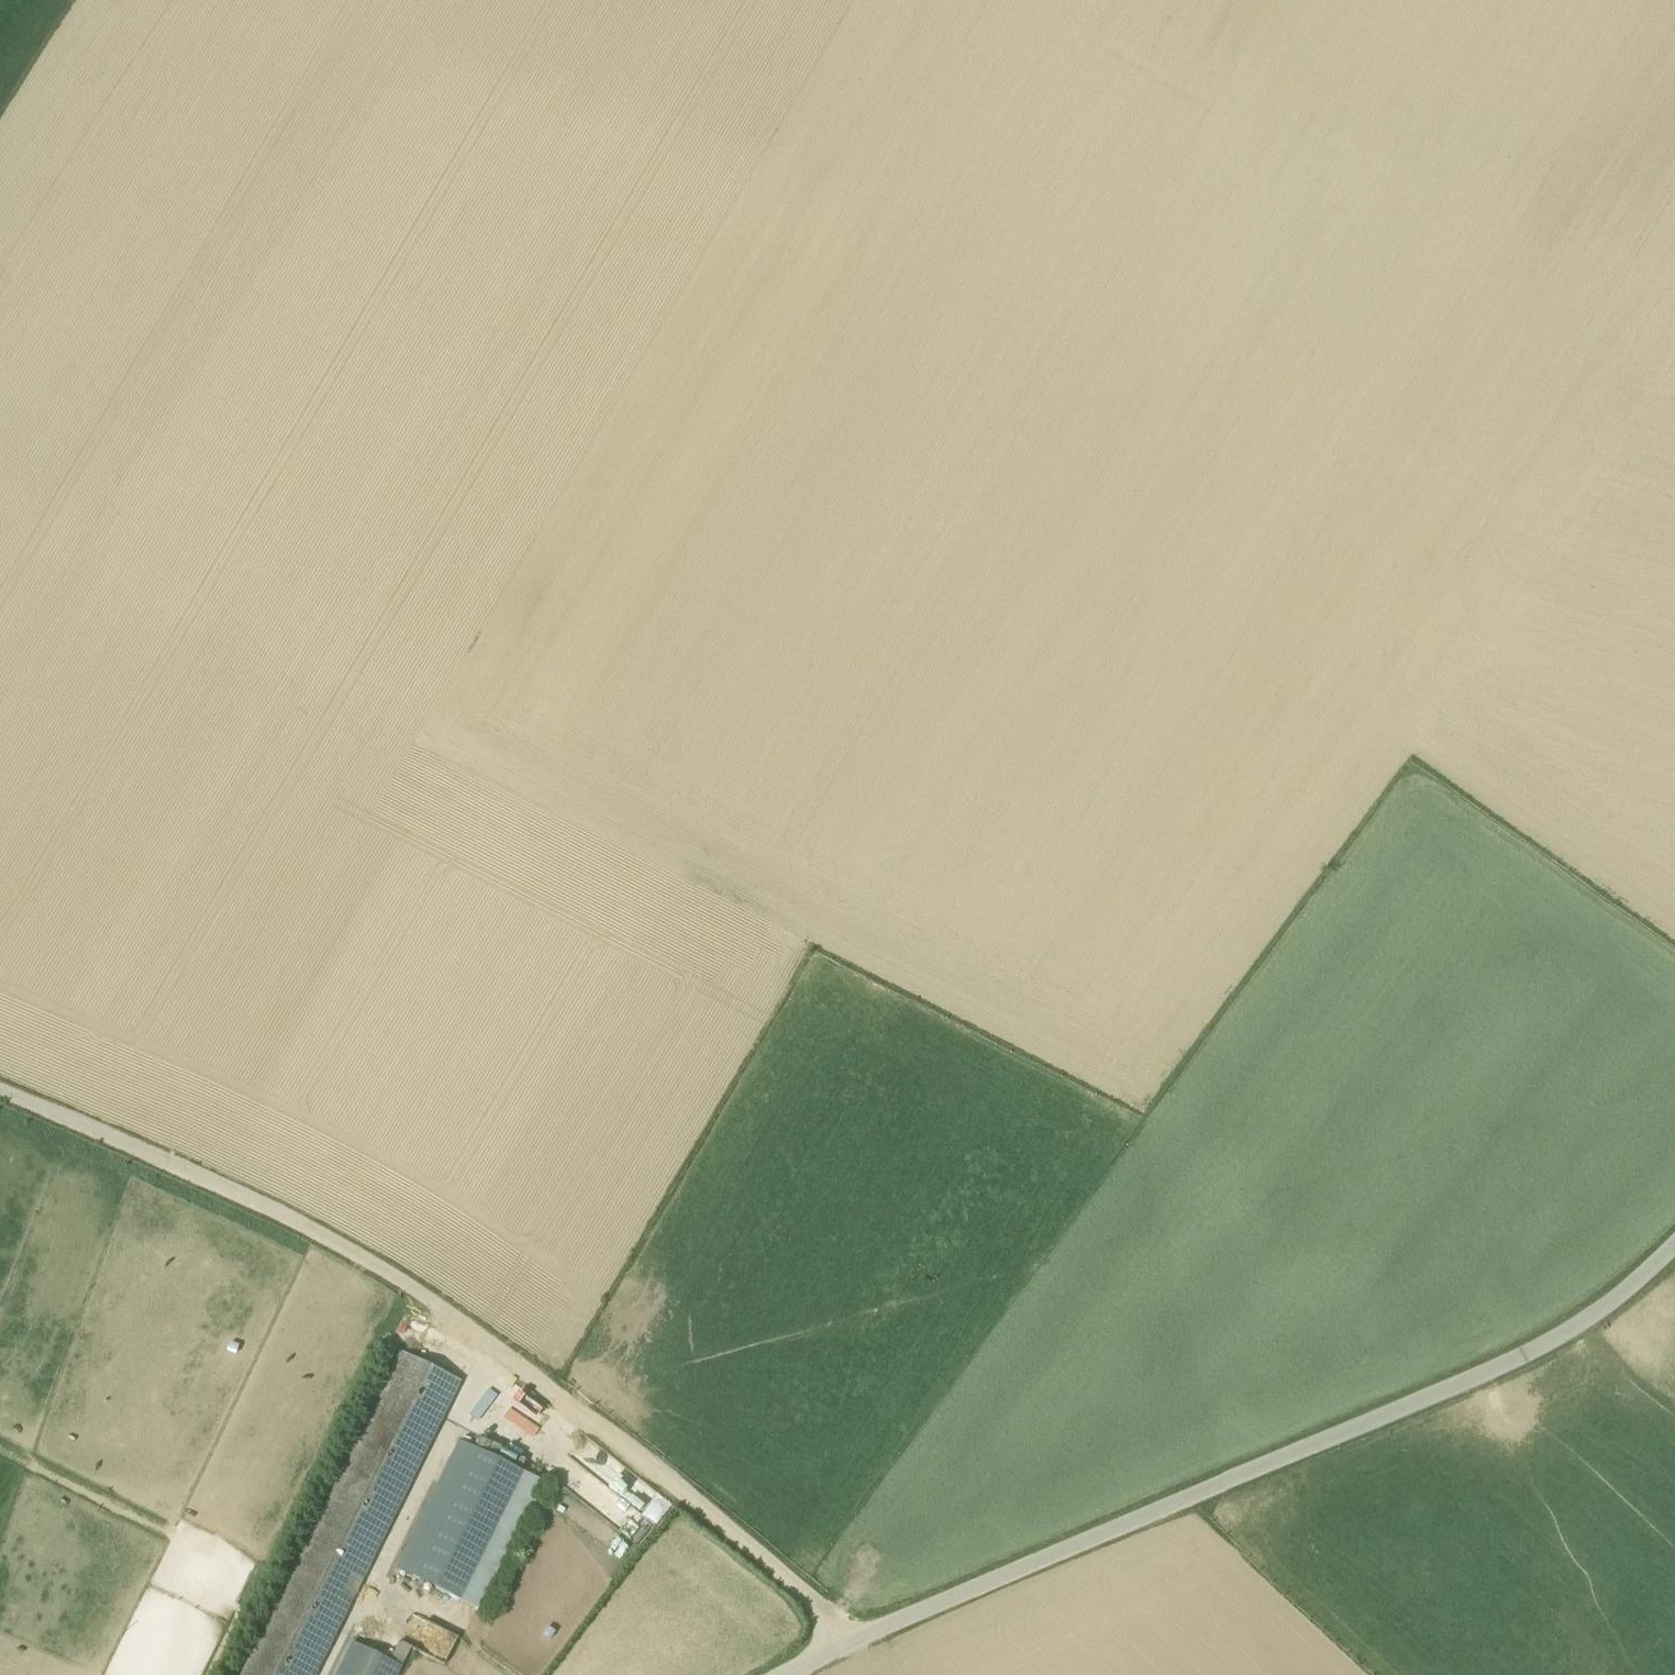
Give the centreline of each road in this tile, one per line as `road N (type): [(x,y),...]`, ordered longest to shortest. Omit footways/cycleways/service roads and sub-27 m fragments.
road 1 (track): [(0,1101),(360,1265),(476,1344),(854,1645)]
road 2 (unclassified): [(796,1674),(1542,1353),(1600,1318),(1674,1254)]

